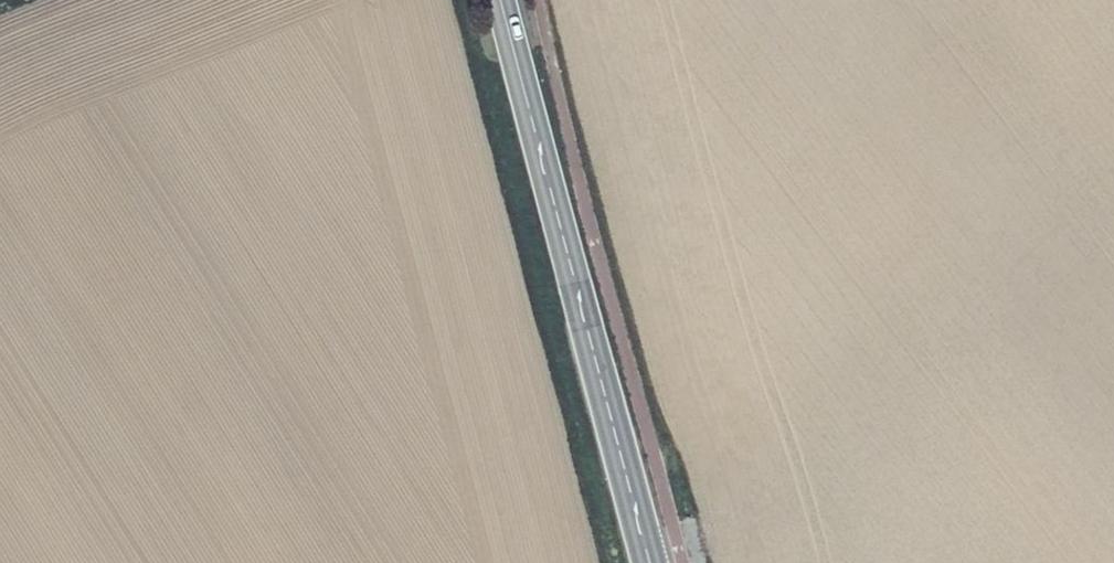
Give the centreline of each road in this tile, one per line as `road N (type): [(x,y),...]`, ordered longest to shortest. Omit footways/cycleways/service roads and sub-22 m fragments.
road 1 (secondary): [(502,0),(650,562)]

